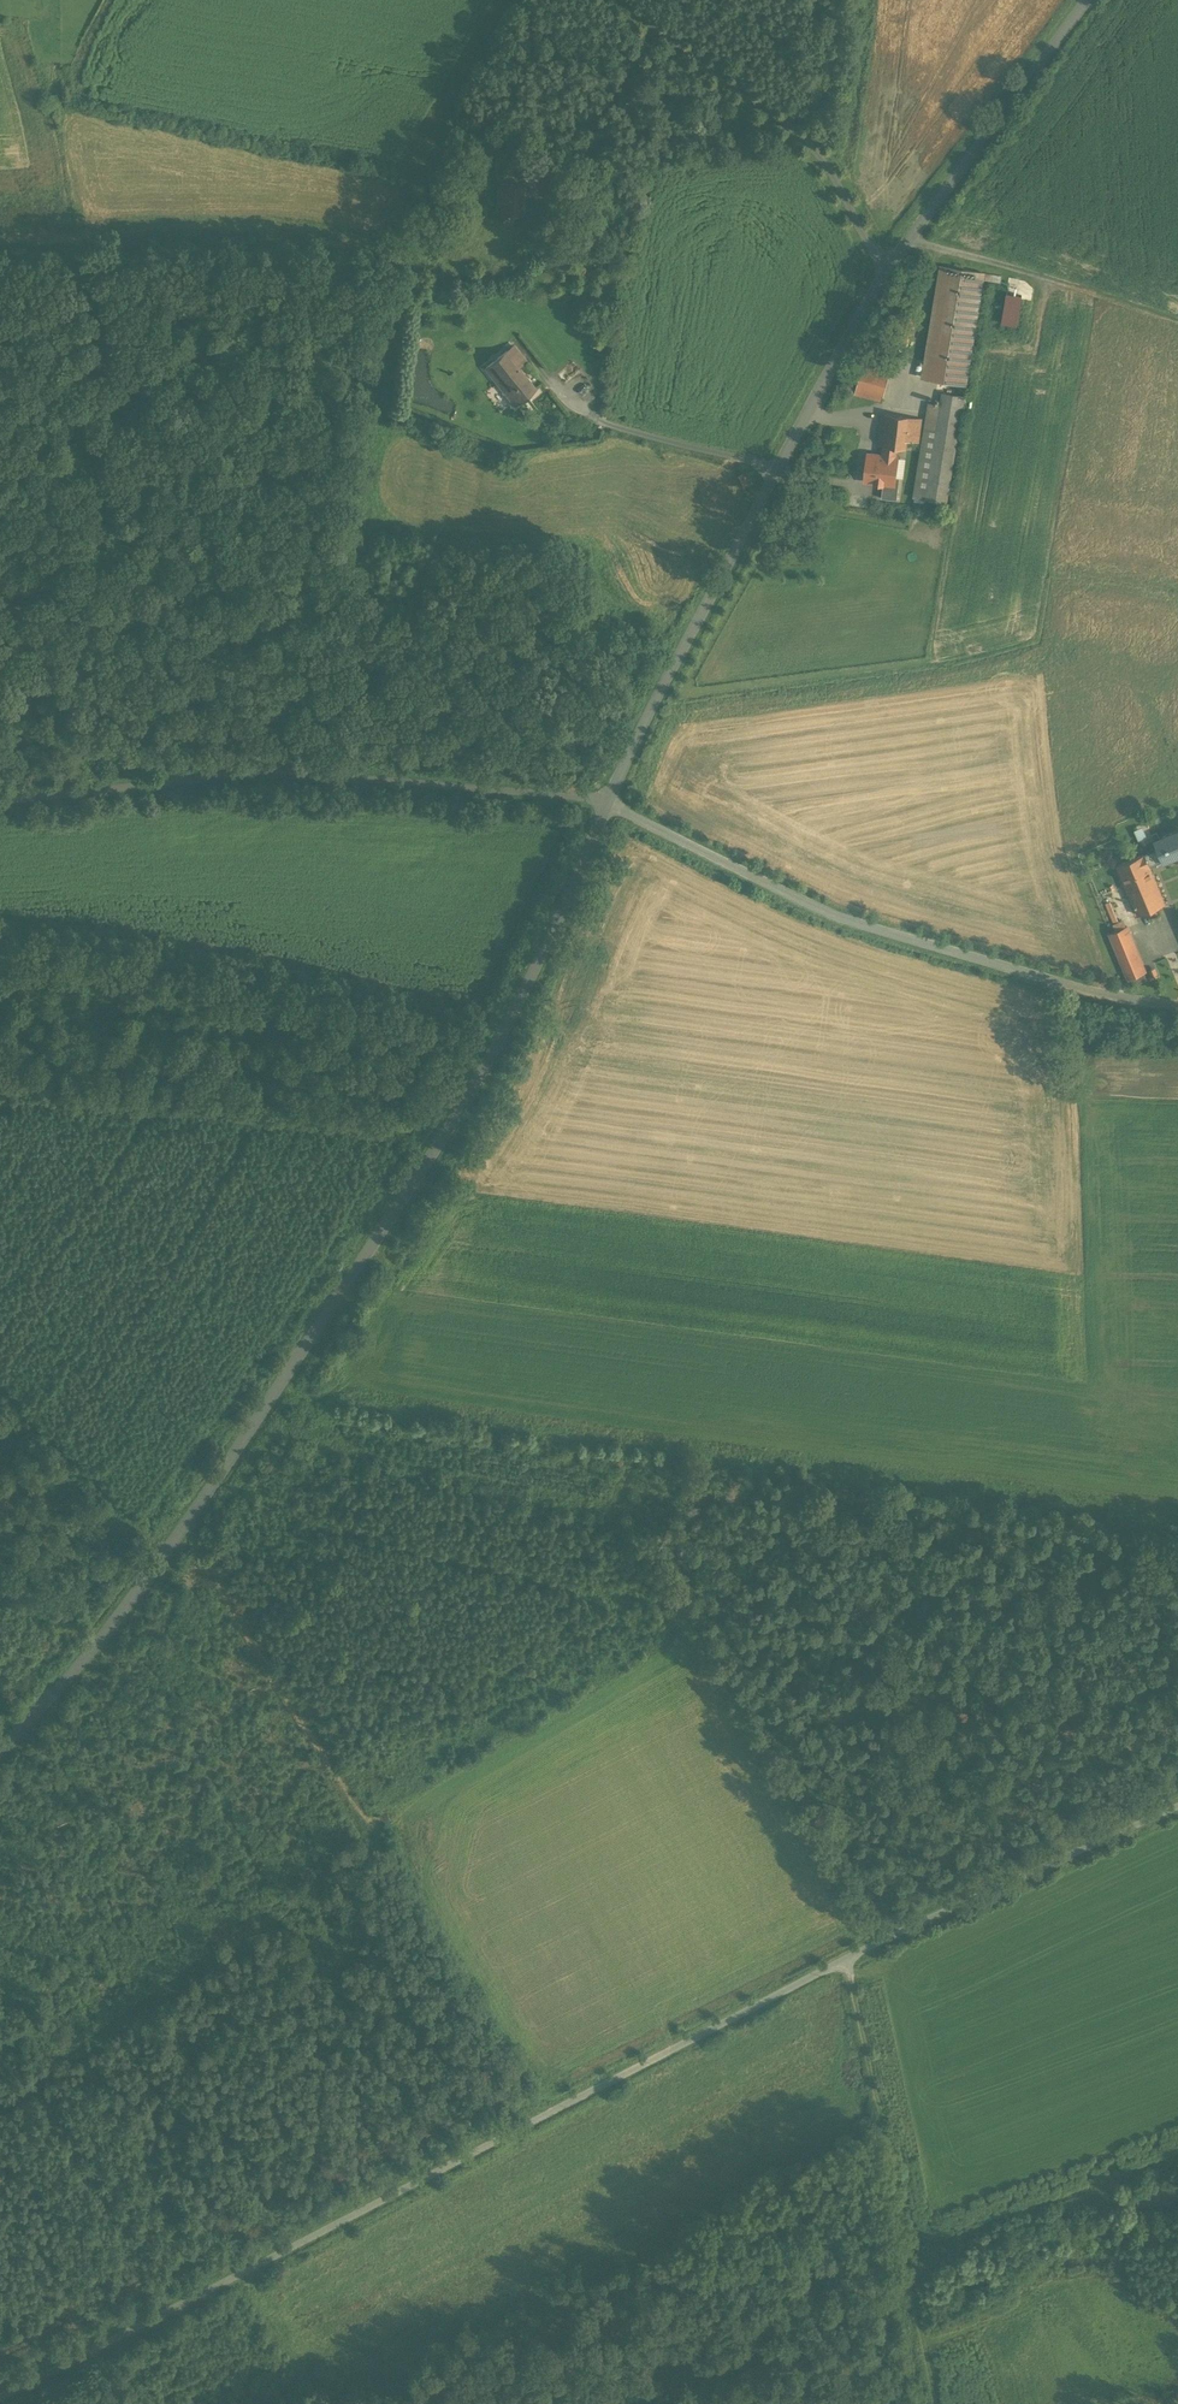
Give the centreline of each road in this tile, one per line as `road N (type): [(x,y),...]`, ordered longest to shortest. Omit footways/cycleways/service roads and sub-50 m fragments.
road 1 (unclassified): [(1177,1806),(845,1958),(0,2398)]
road 2 (unclassified): [(607,804),(503,1030),(435,1147),(144,1581),(0,1748)]
road 3 (unclassified): [(1084,0),(885,271),(676,658),(607,804)]
road 4 (unclassified): [(0,800),(248,768),(607,804)]
road 5 (unclassified): [(1177,1004),(1102,993),(836,915),(607,804)]
road 6 (track): [(845,1958),(937,2403)]

